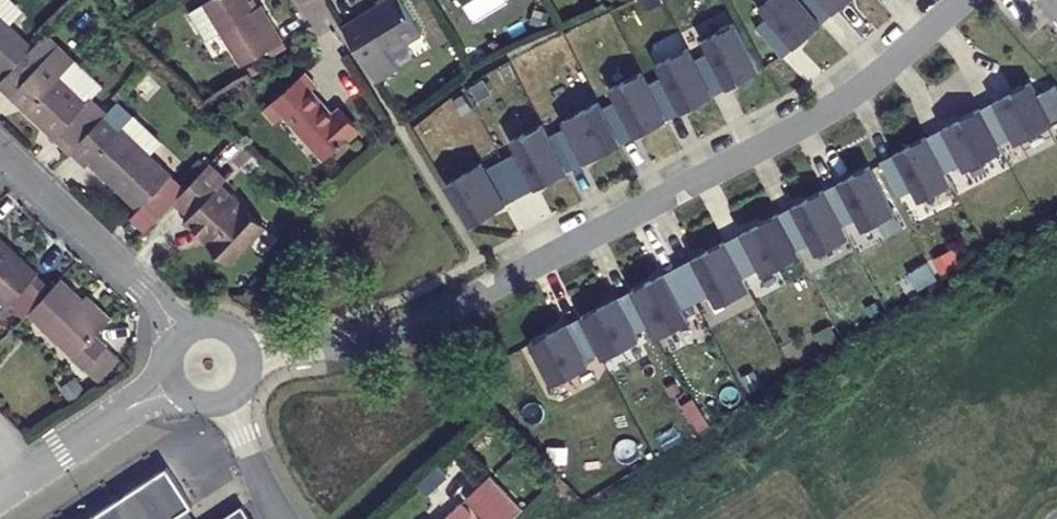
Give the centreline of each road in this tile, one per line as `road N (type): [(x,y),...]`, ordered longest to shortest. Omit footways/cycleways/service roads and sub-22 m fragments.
road 1 (residential): [(963,0),(845,101),(493,286),(382,336),(247,355)]
road 2 (residential): [(184,332),(0,149)]
road 3 (residential): [(0,492),(125,411)]

